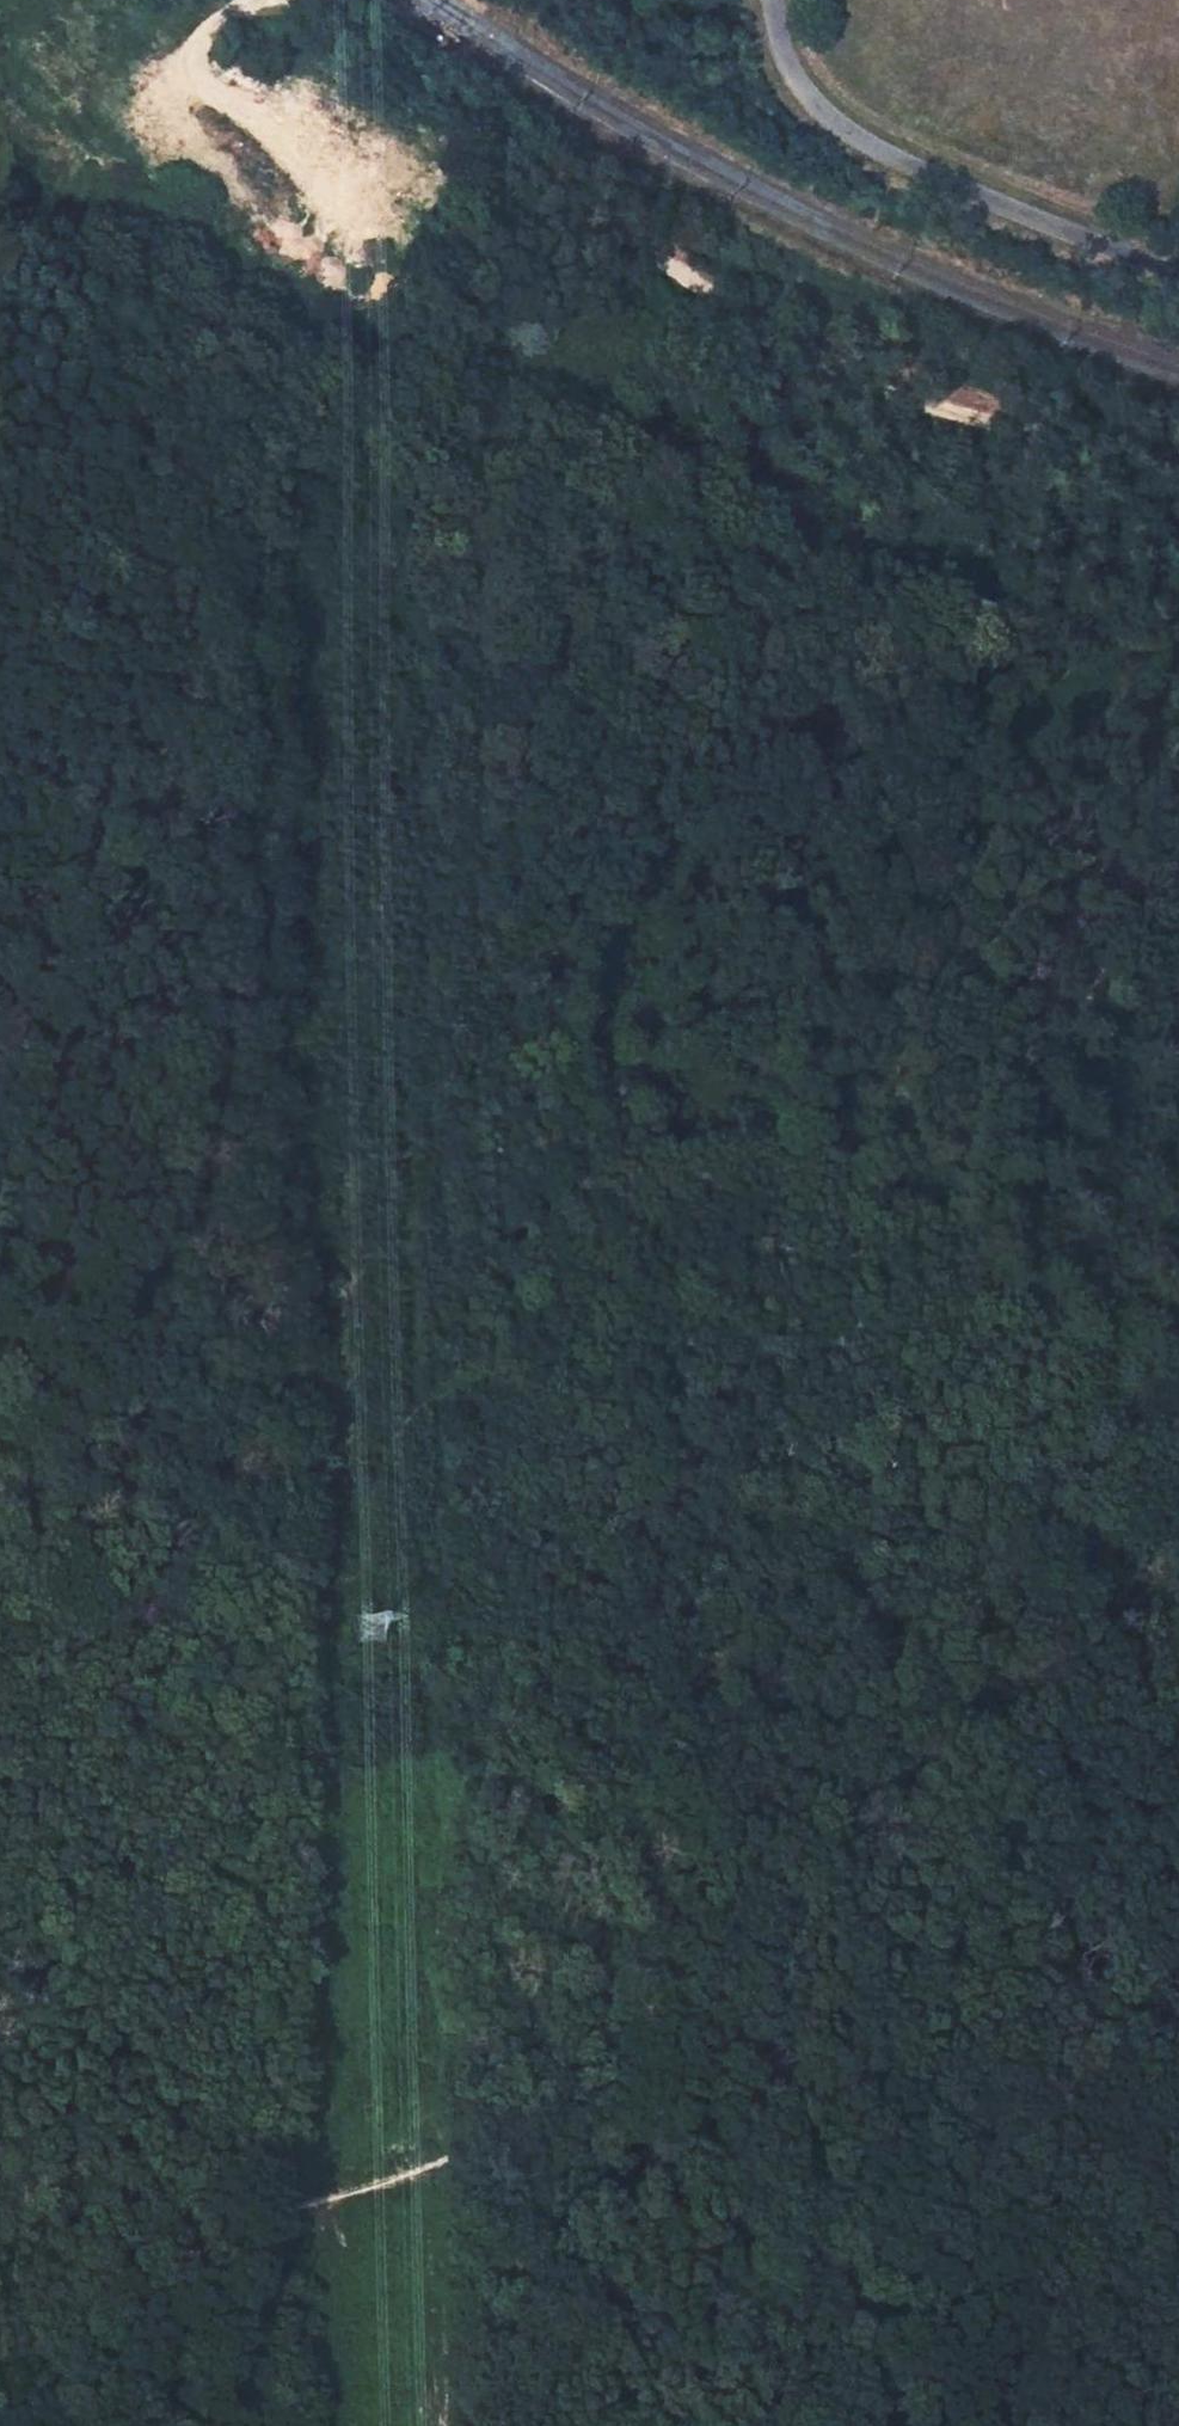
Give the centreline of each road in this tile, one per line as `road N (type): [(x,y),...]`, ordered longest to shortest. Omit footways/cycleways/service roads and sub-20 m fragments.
road 1 (track): [(313,0),(657,259),(819,362),(937,407),(1178,459)]
road 2 (residential): [(773,0),(793,77),(834,122),(910,166),(1178,274)]

